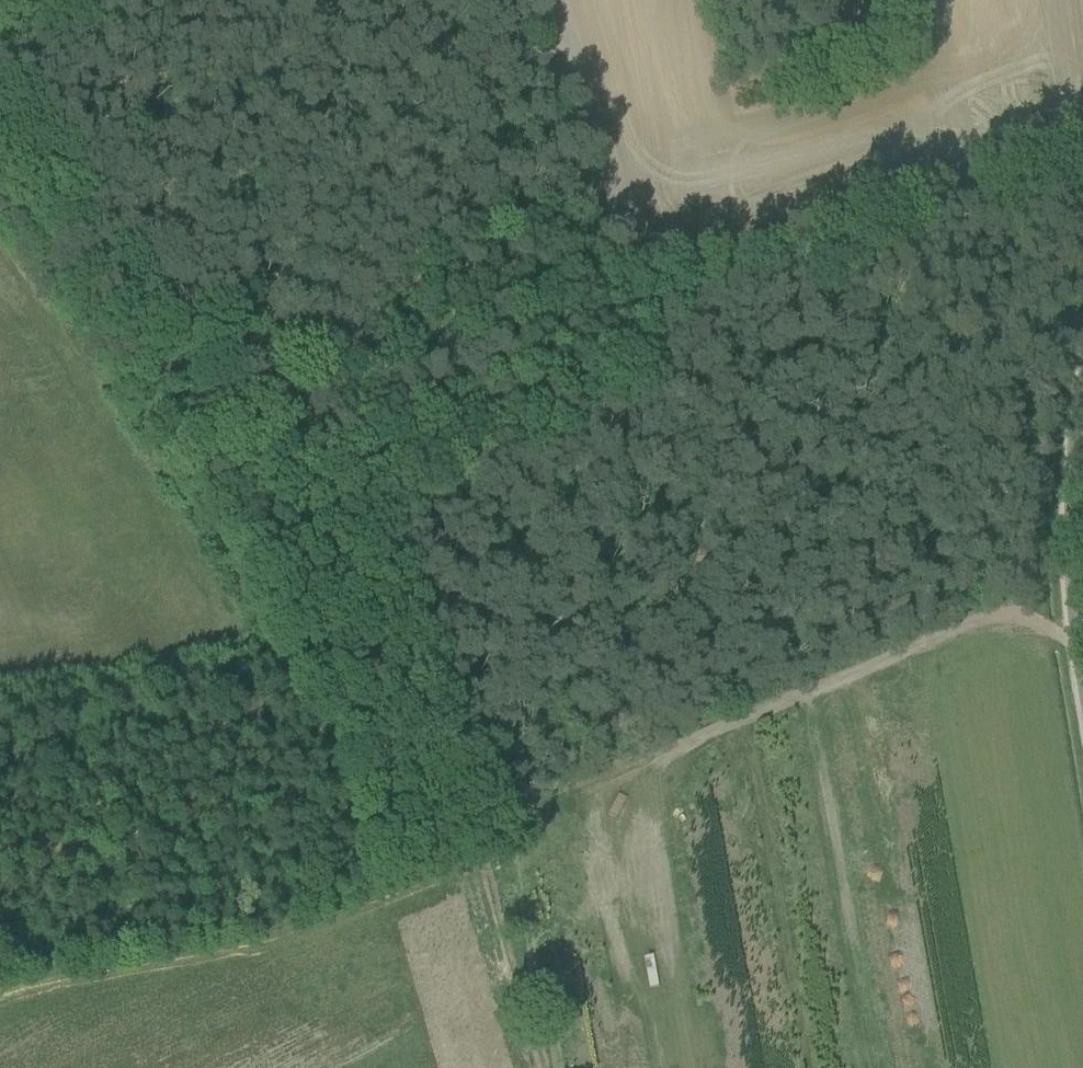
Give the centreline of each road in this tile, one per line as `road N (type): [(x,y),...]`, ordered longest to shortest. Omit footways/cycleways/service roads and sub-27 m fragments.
road 1 (residential): [(1082,679),(1071,509),(1082,384)]

